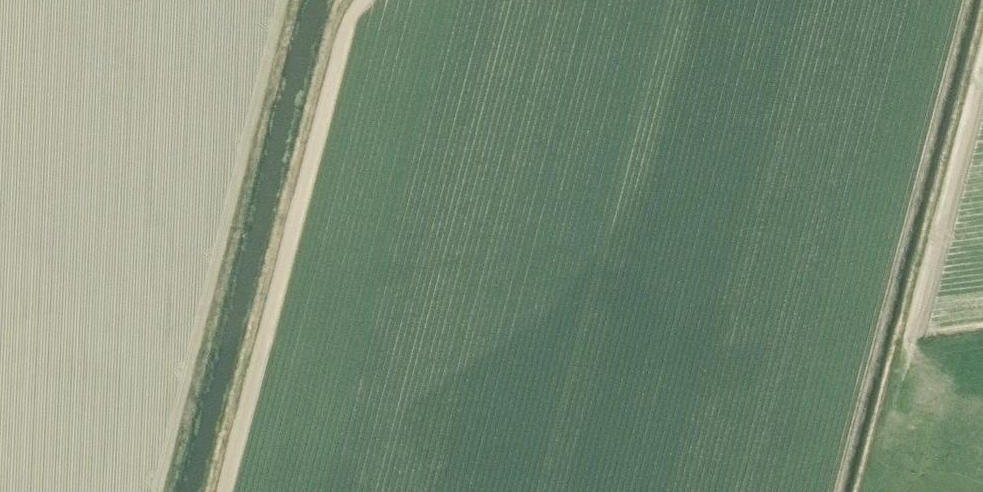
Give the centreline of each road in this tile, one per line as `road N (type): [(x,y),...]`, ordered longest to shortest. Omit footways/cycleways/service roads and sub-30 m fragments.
road 1 (track): [(219,491),(331,66),(361,0)]

